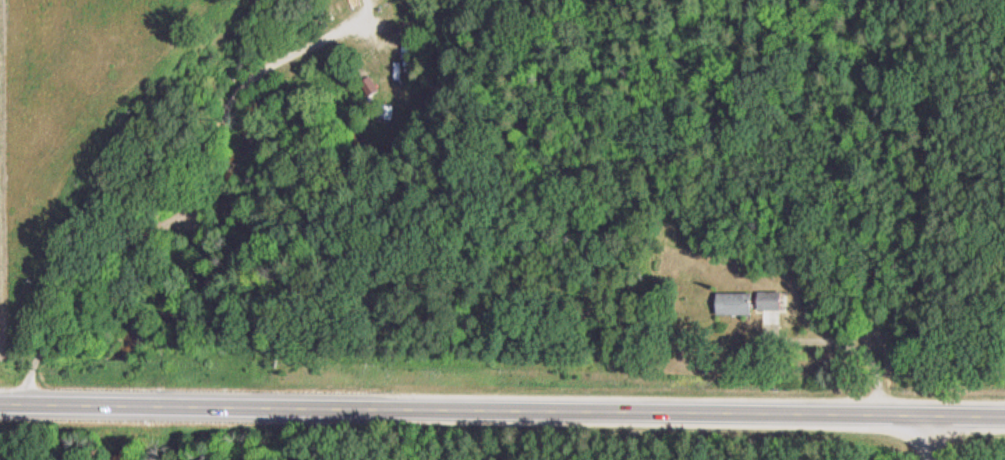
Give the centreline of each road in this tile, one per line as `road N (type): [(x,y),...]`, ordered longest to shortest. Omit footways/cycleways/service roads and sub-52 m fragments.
road 1 (primary): [(1004,415),(0,405)]

